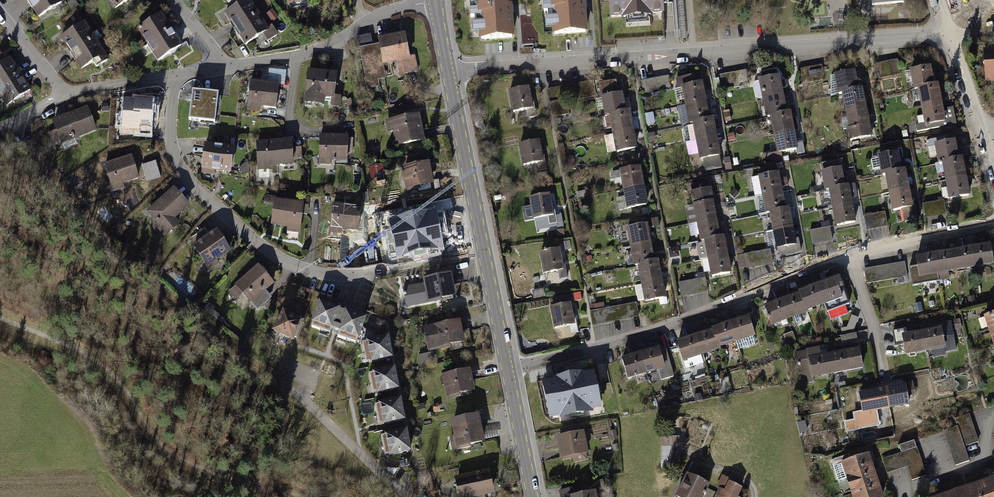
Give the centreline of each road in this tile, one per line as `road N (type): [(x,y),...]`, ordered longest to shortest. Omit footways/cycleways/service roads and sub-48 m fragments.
road 1 (residential): [(993,224),(851,256),(682,323),(509,370)]
road 2 (residential): [(449,74),(947,35)]
road 3 (residential): [(173,76),(171,132),(180,167),(255,241),(311,270),(387,270)]
road 4 (track): [(275,377),(123,256),(34,156)]
road 5 (secondary): [(509,370),(449,74)]
road 6 (track): [(0,318),(95,359),(119,379),(162,445),(224,474)]
road 7 (residential): [(436,1),(381,14),(313,51),(226,68)]
road 8 (residential): [(416,496),(280,381)]
road 9 (secondary): [(532,496),(509,370)]

